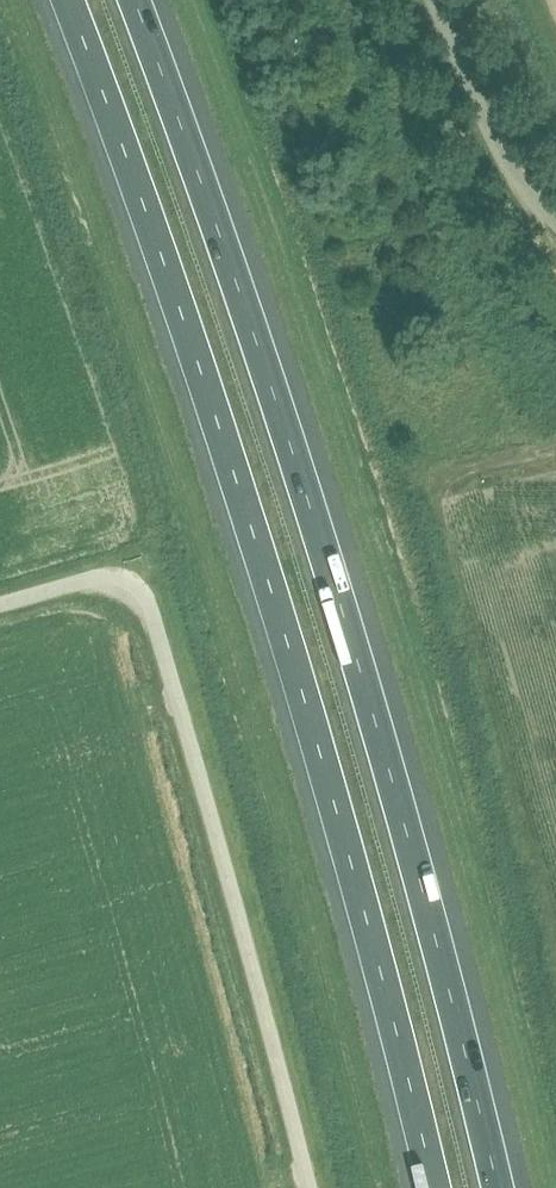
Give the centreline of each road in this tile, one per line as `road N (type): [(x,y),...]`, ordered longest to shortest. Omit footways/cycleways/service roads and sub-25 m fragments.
road 1 (motorway): [(67,0),(267,573),(435,1187)]
road 2 (motorway): [(497,1187),(405,821),(328,561),(134,0)]
road 3 (unclassified): [(313,1187),(150,601),(135,584),(113,577),(0,604)]
road 4 (unclassified): [(555,227),(517,193),(421,0)]

